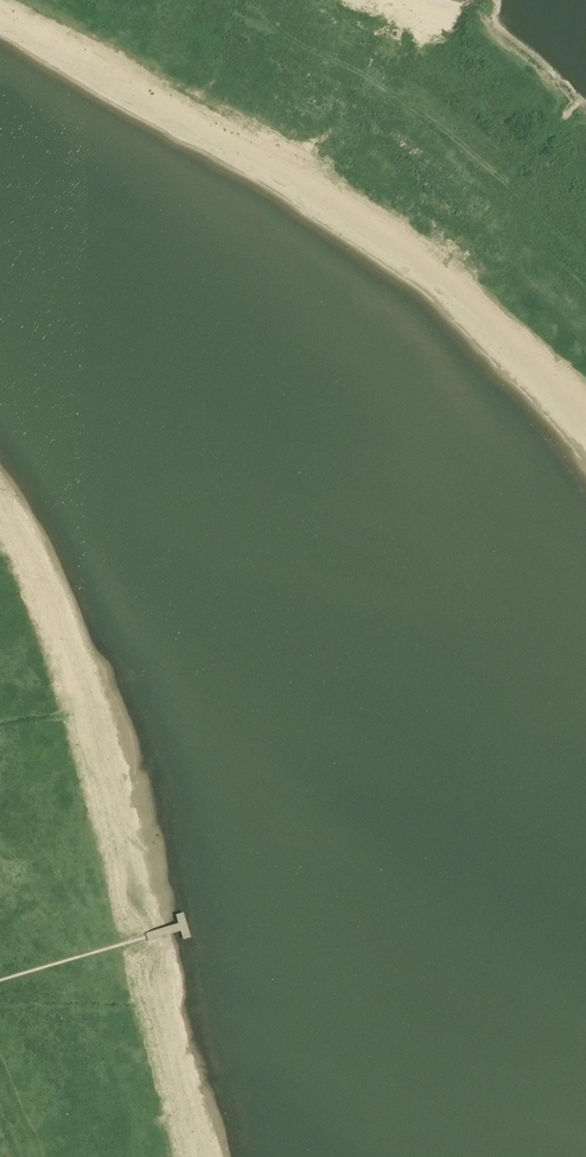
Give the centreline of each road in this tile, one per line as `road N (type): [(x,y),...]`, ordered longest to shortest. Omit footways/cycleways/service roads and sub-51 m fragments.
road 1 (track): [(585,232),(380,130),(202,0)]

